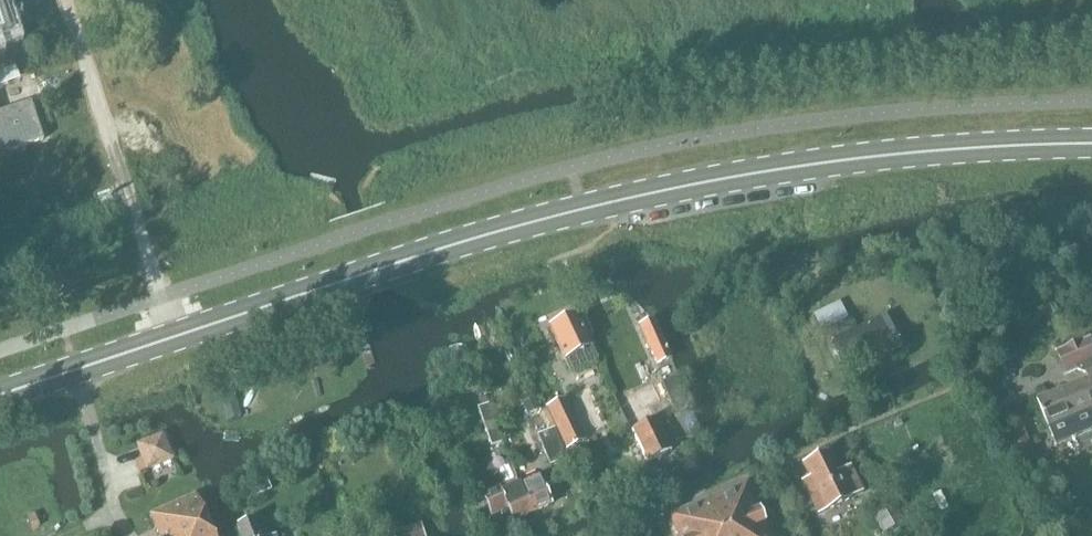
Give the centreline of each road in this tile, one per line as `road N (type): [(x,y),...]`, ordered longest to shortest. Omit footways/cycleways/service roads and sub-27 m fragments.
road 1 (secondary): [(0,396),(389,267),(665,190),(896,153),(1091,143)]

